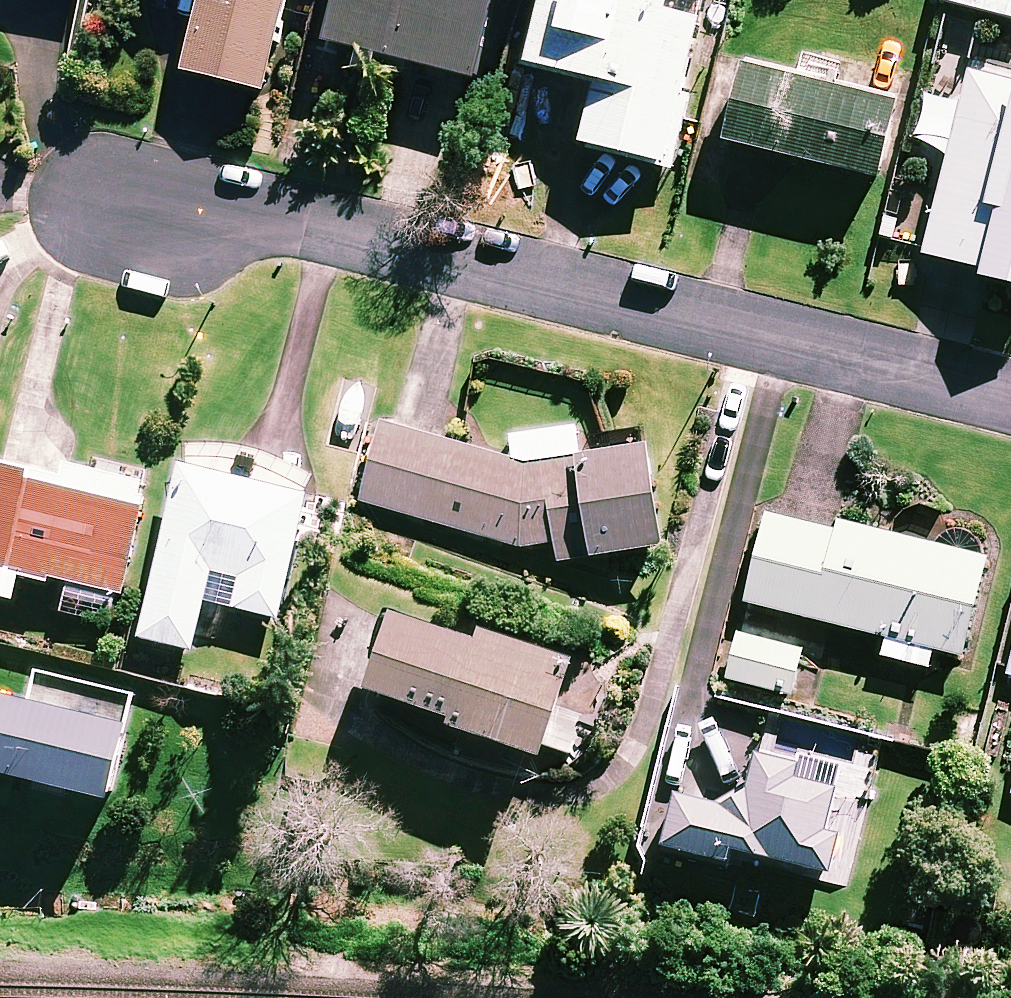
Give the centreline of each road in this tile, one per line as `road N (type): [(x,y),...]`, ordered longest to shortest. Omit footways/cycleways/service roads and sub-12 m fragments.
road 1 (residential): [(128,200),(280,212),(1010,394)]

